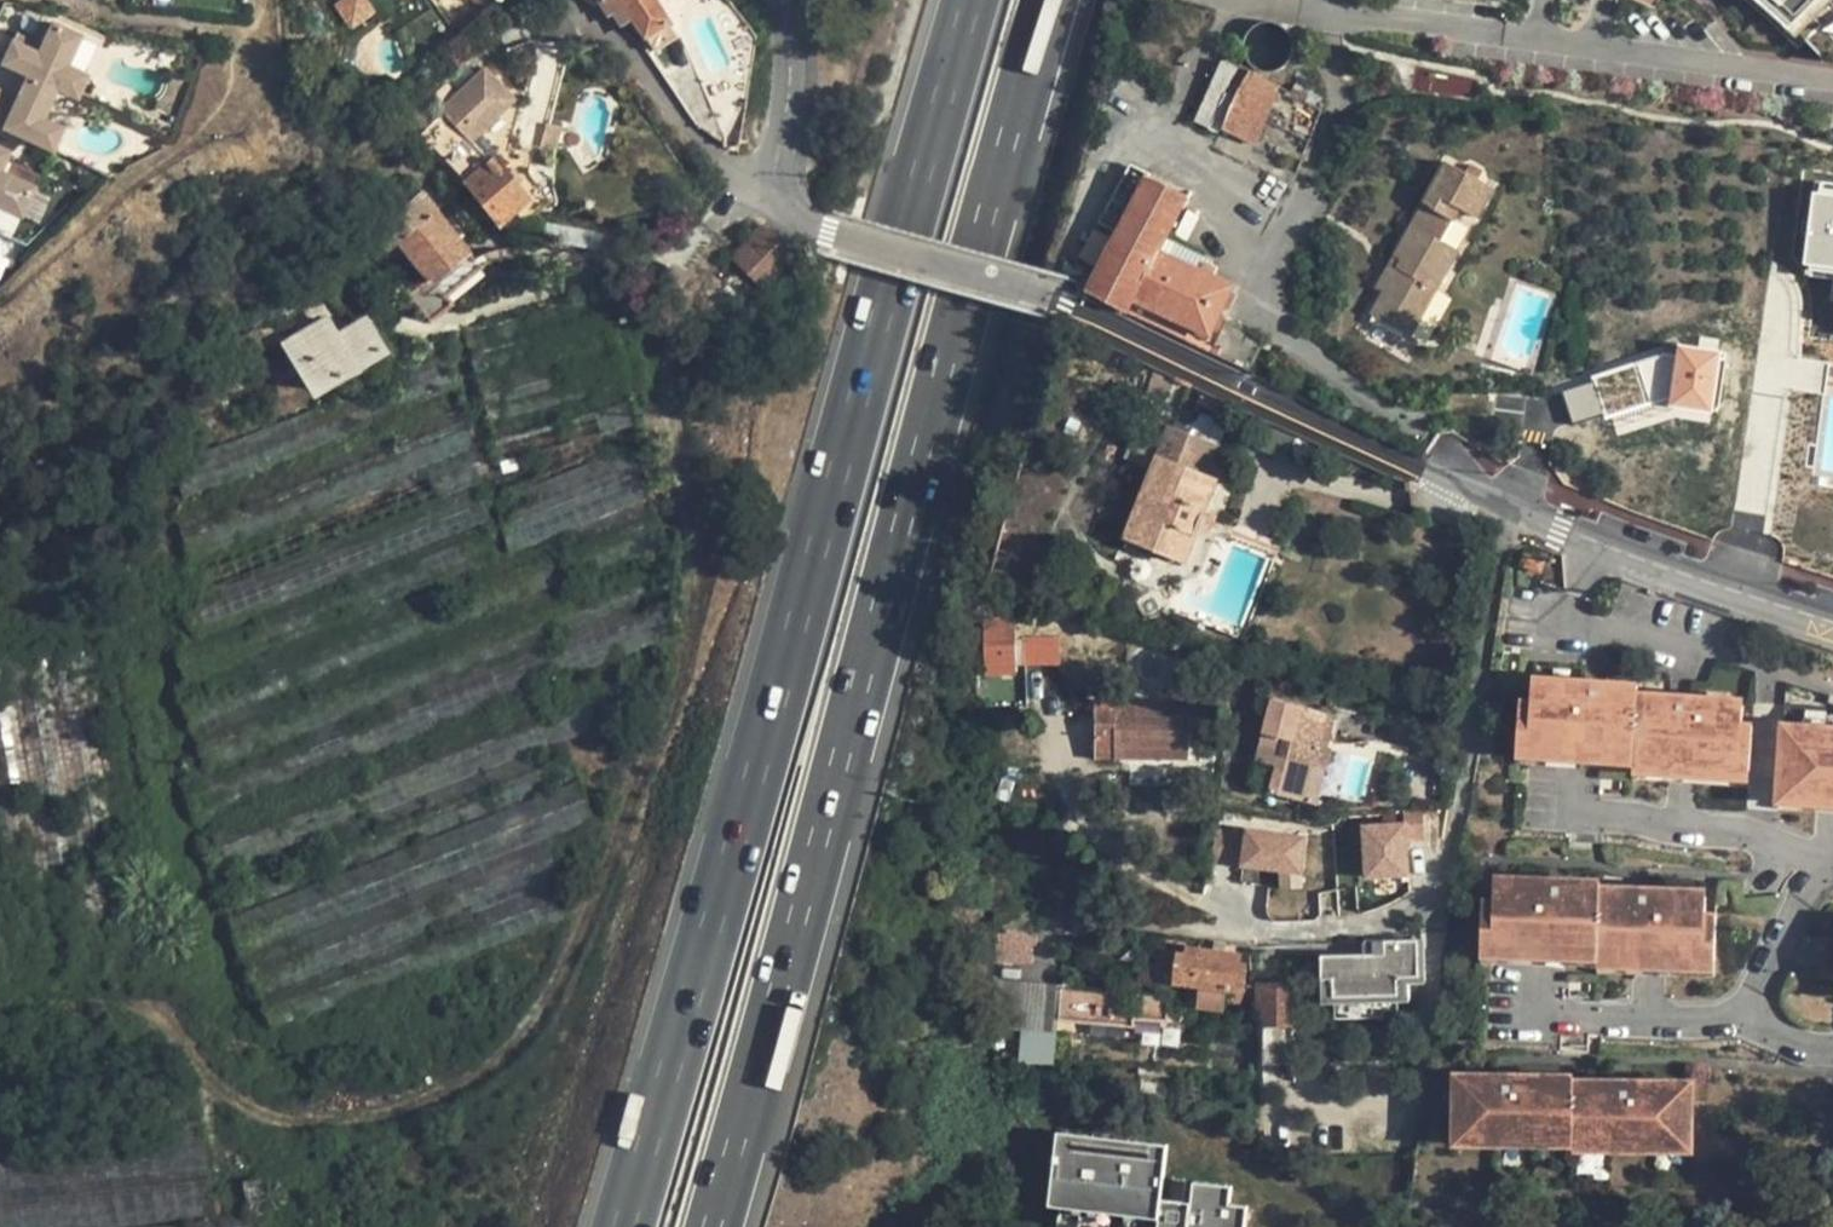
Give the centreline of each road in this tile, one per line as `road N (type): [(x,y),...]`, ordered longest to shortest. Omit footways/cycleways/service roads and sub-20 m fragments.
road 1 (residential): [(782,0),(789,75),(770,183),(780,201),(817,223),(1068,291),(1279,402),(1456,482),(1739,591),(1832,619)]
road 2 (motorway): [(971,0),(799,630),(622,1226)]
road 3 (motorway): [(707,1226),(1047,0)]
road 4 (track): [(770,183),(703,134),(623,50),(542,29),(439,60),(368,151)]

